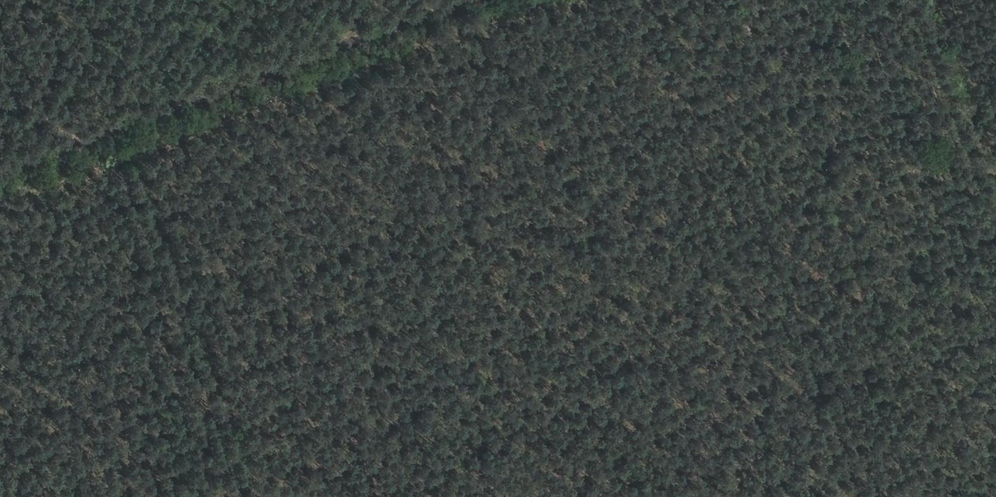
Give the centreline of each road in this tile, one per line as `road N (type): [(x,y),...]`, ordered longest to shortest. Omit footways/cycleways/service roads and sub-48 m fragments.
road 1 (track): [(0,176),(480,0)]
road 2 (track): [(927,0),(995,184)]

